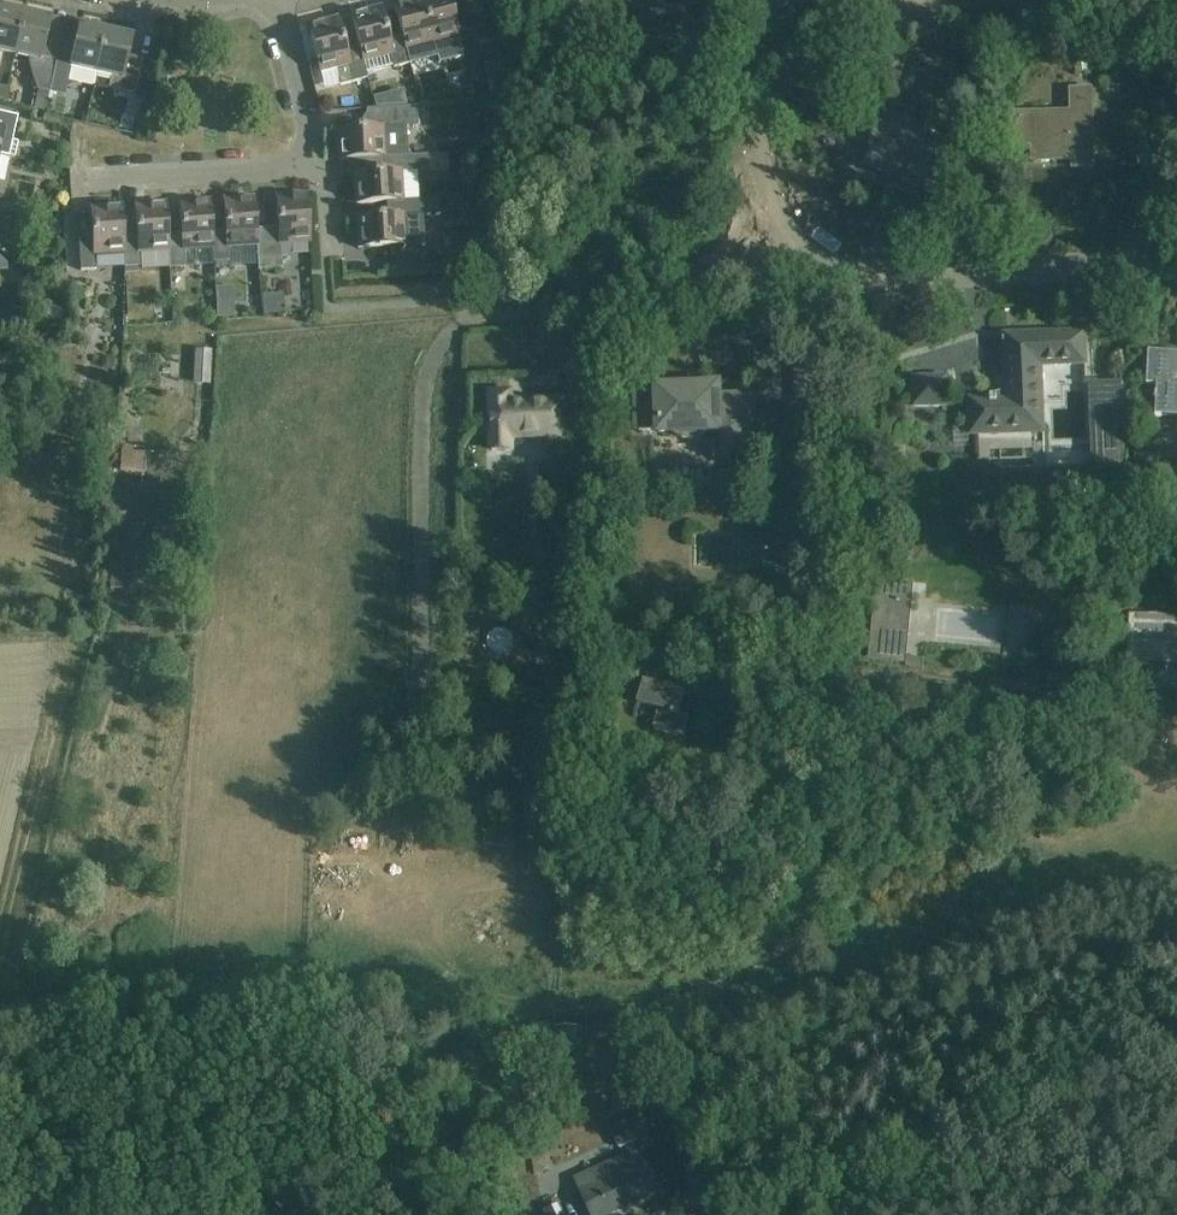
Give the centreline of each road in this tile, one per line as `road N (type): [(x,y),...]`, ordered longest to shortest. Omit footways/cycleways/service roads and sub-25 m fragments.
road 1 (track): [(872,278),(848,513),(869,570),(857,624),(820,698),(810,859),(791,927),(766,959),(680,1003),(676,1021),(706,1211)]
road 2 (residential): [(790,0),(761,120),(771,206),(802,248),(872,278),(1176,278)]
road 3 (track): [(840,665),(1176,718)]
road 4 (residential): [(86,182),(306,176)]
road 5 (residential): [(306,176),(306,123),(275,0)]
road 6 (residential): [(306,176),(322,189),(329,316)]

